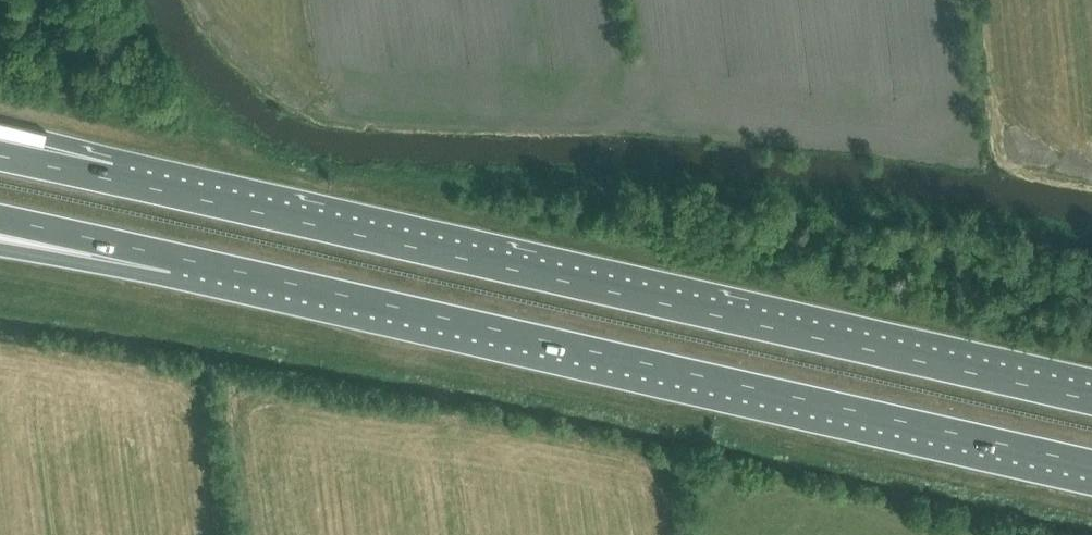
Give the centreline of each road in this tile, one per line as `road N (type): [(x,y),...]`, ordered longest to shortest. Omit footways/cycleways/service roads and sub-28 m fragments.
road 1 (trunk): [(1091,402),(112,181)]
road 2 (trunk): [(177,257),(1091,465)]
road 3 (trunk): [(0,219),(177,257)]
road 4 (trunk): [(0,237),(177,257)]

